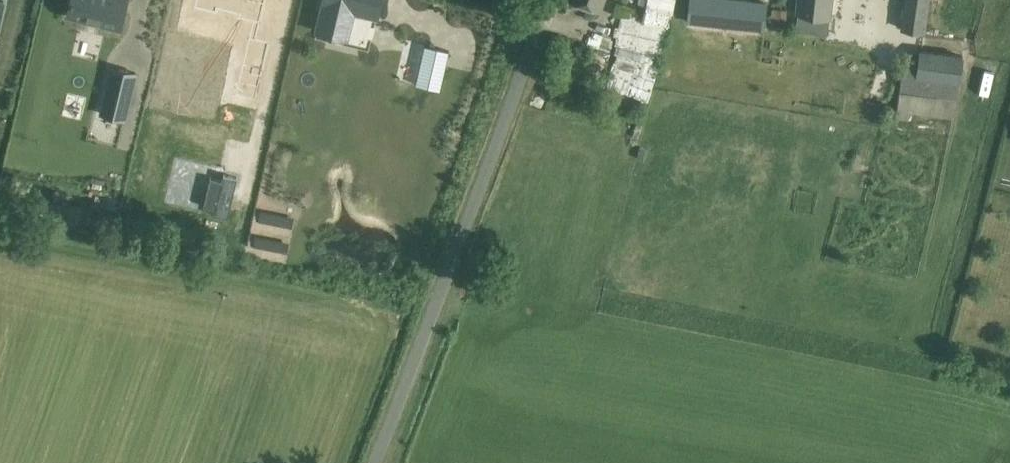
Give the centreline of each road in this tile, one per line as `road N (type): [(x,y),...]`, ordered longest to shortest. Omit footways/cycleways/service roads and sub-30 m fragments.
road 1 (unclassified): [(374,462),(534,0)]

